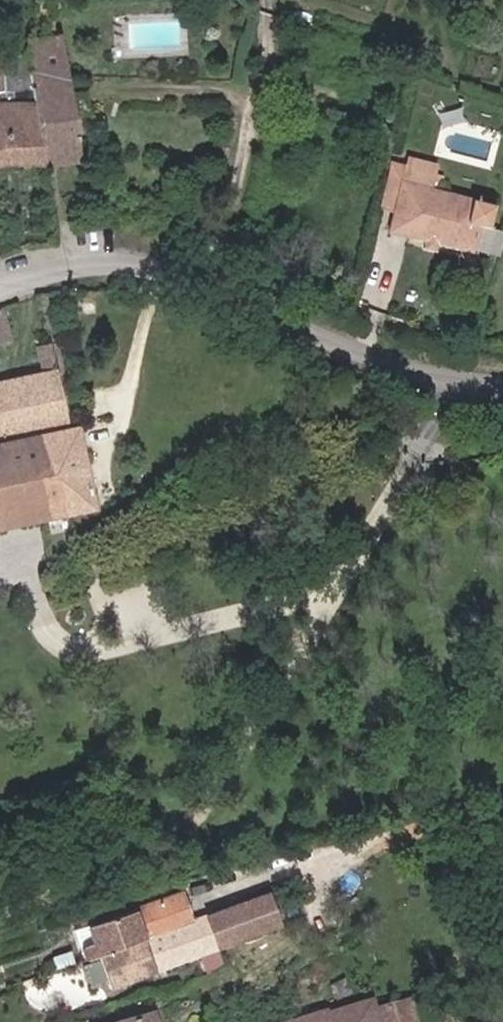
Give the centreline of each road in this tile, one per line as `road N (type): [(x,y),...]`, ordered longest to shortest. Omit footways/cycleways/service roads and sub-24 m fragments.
road 1 (tertiary): [(502,388),(348,355),(124,277),(49,274),(0,290)]
road 2 (track): [(275,868),(502,817)]

